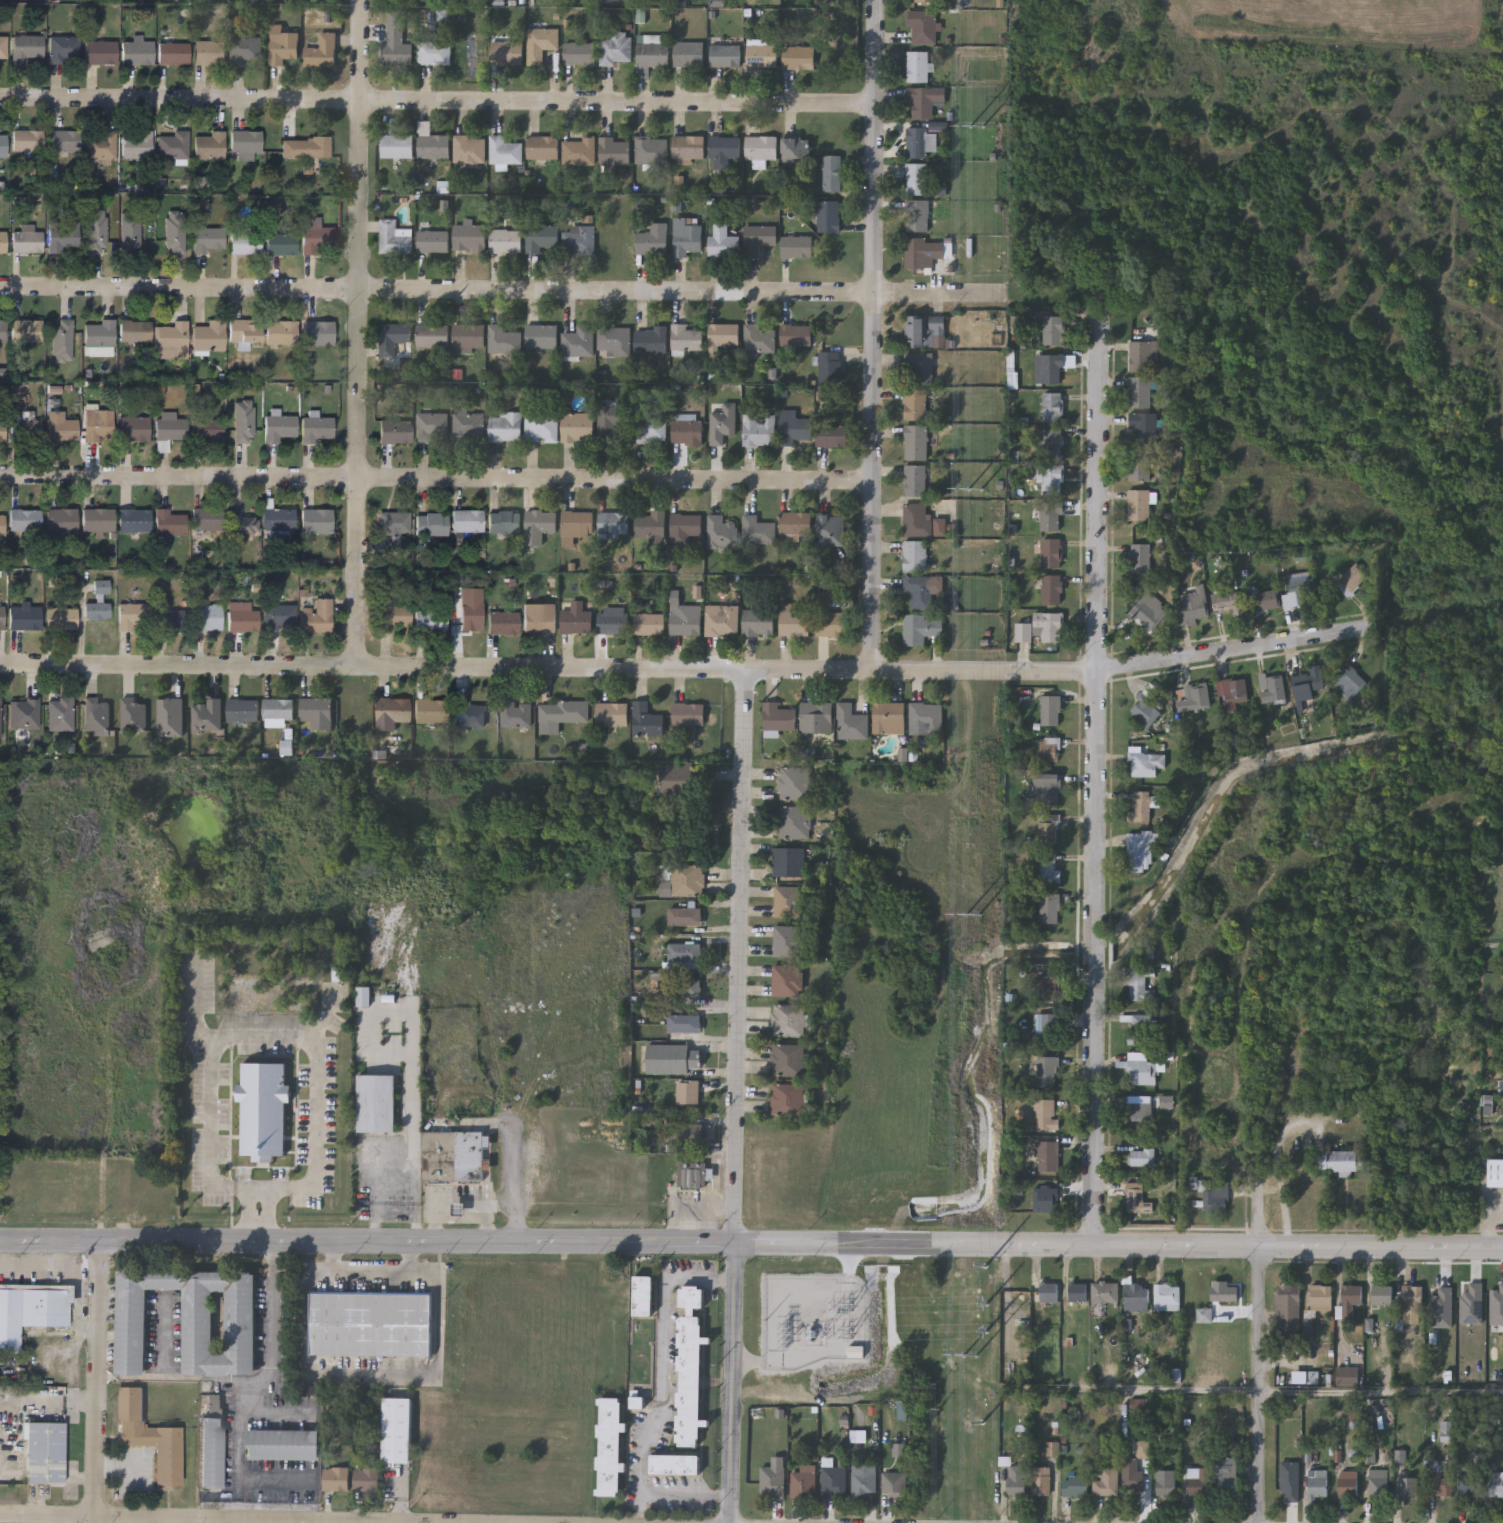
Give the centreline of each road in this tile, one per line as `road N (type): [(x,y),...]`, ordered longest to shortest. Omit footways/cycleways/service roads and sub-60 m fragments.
road 1 (residential): [(746,100),(0,98)]
road 2 (residential): [(744,295),(0,288)]
road 3 (residential): [(742,671),(0,665)]
road 4 (residential): [(740,489),(0,481)]
road 5 (residential): [(874,672),(875,0)]
road 6 (residential): [(354,667),(359,0)]
road 7 (tertiary): [(101,1238),(735,1245)]
road 8 (residential): [(735,1245),(742,671)]
road 9 (residential): [(1093,1246),(1098,675)]
road 10 (tertiary): [(735,1245),(1260,1246)]
road 11 (residential): [(442,1522),(0,1512)]
road 12 (residential): [(1098,675),(742,671)]
road 13 (residential): [(1098,675),(1101,319)]
road 14 (residential): [(95,1522),(101,1238)]
road 15 (tertiary): [(731,1522),(735,1245)]
road 16 (residential): [(1262,1522),(1260,1246)]
road 17 (residential): [(1363,630),(1098,675)]
road 18 (residential): [(998,297),(744,295)]
road 19 (tertiary): [(1260,1246),(1502,1247)]
road 20 (residential): [(874,492),(740,489)]
road 21 (residential): [(875,102),(746,100)]

